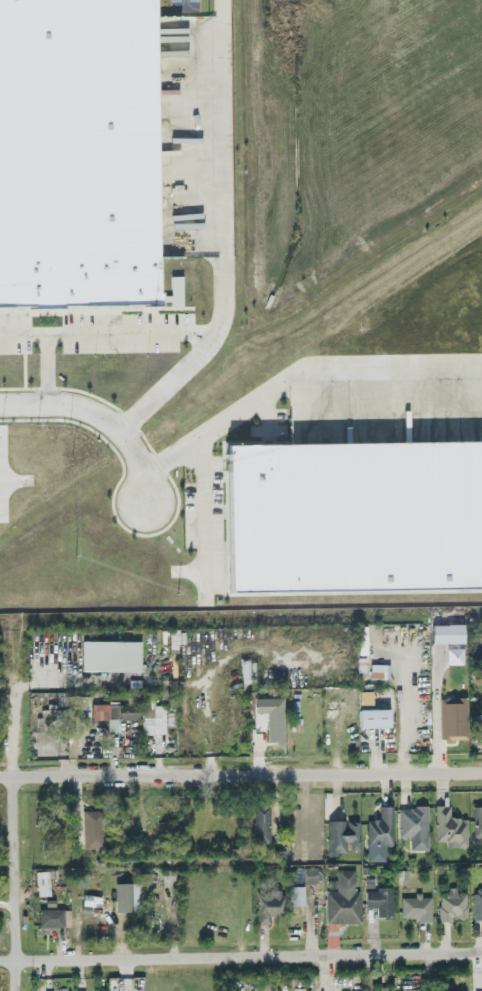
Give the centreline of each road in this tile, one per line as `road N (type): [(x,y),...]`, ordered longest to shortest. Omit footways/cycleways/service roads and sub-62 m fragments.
road 1 (residential): [(481,952),(0,960)]
road 2 (residential): [(481,770),(0,774)]
road 3 (residential): [(12,694),(17,990)]
road 4 (residential): [(0,403),(66,403),(100,415),(132,449),(148,500)]

